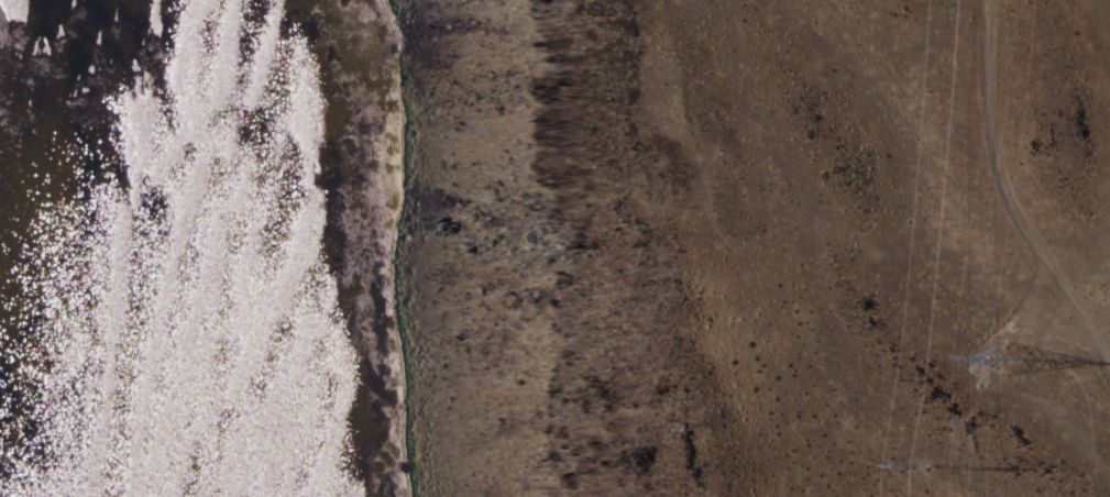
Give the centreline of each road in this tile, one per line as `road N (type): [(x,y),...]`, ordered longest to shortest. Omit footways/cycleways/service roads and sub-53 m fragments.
road 1 (track): [(1109,386),(1001,161),(989,111),(989,0)]

